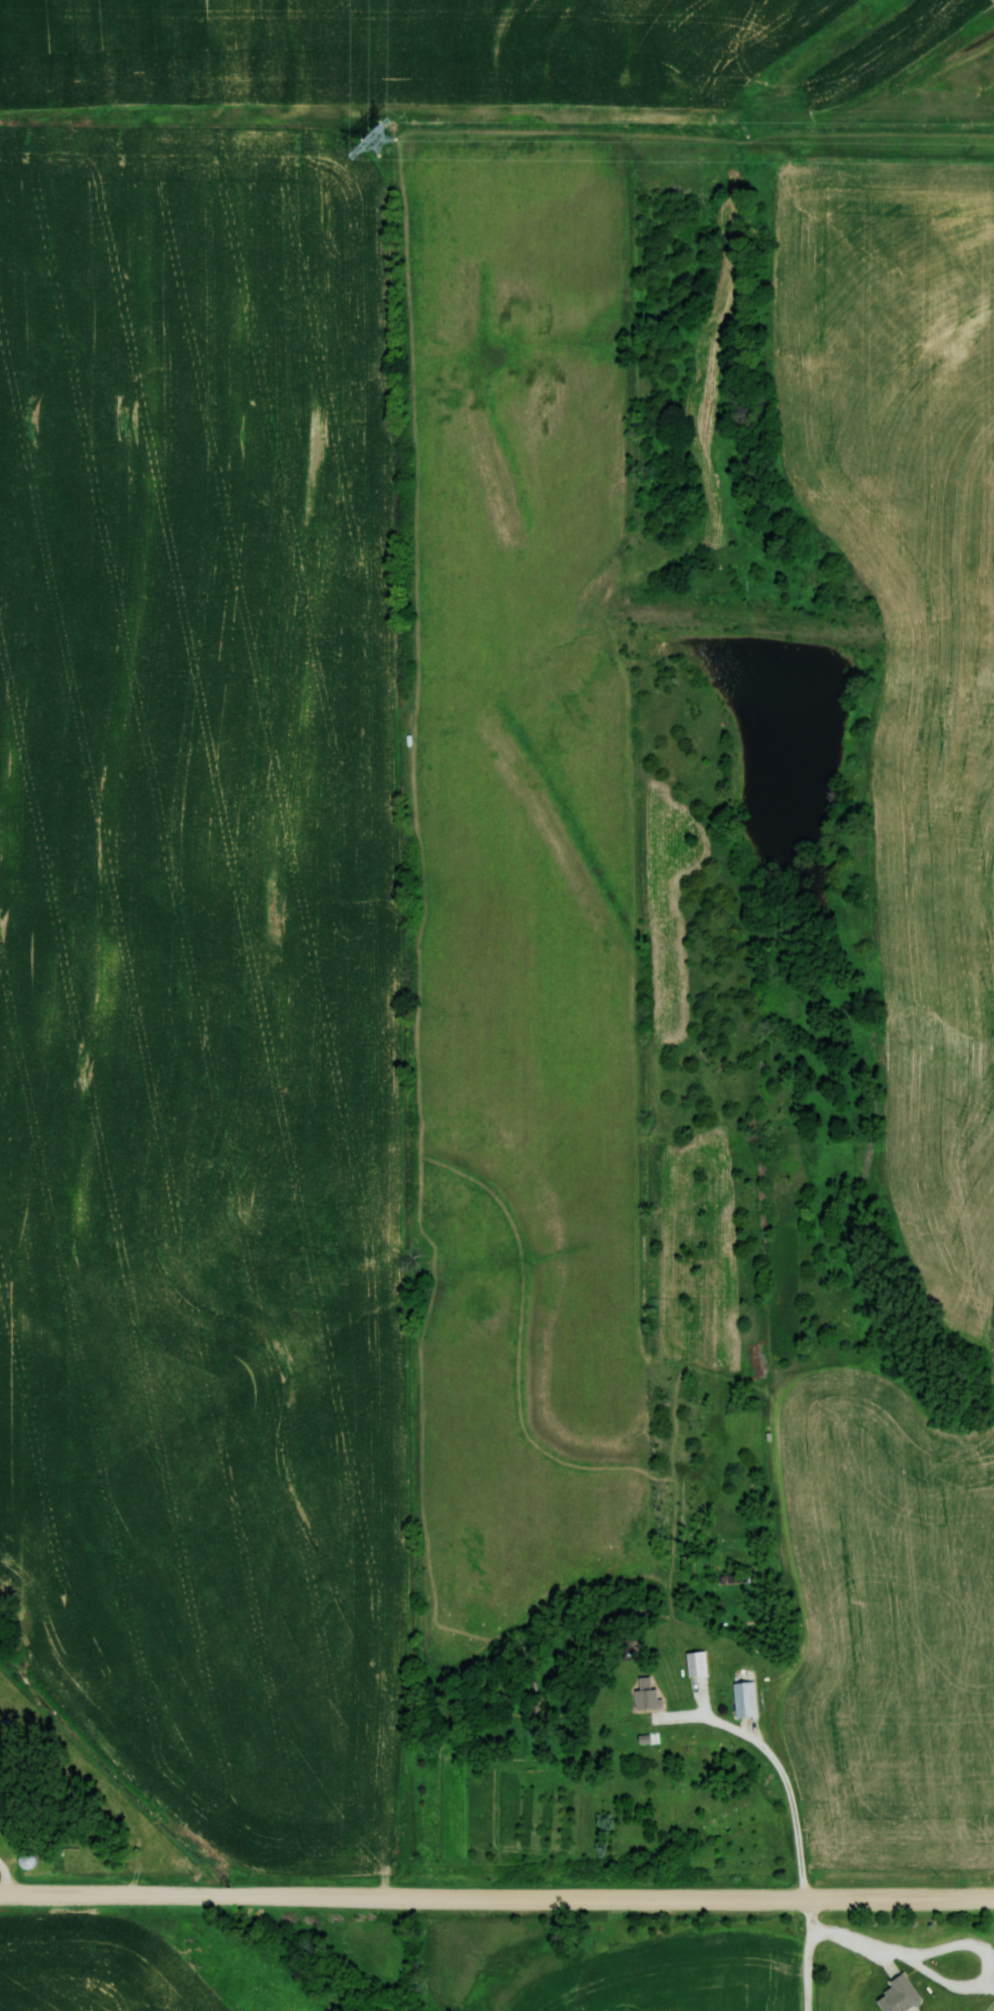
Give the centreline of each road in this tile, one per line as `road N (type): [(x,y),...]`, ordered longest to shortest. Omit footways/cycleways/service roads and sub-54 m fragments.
road 1 (residential): [(993,1895),(0,1891)]

